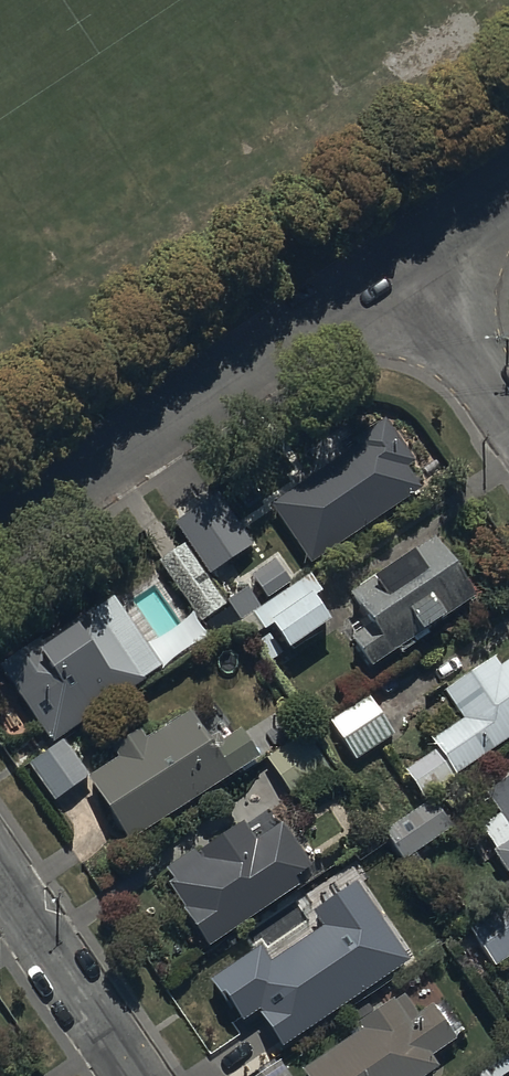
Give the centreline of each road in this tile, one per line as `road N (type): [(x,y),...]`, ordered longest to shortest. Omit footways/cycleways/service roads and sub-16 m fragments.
road 1 (residential): [(0,549),(420,267)]
road 2 (residential): [(0,882),(133,1075)]
road 3 (residential): [(420,267),(508,400)]

